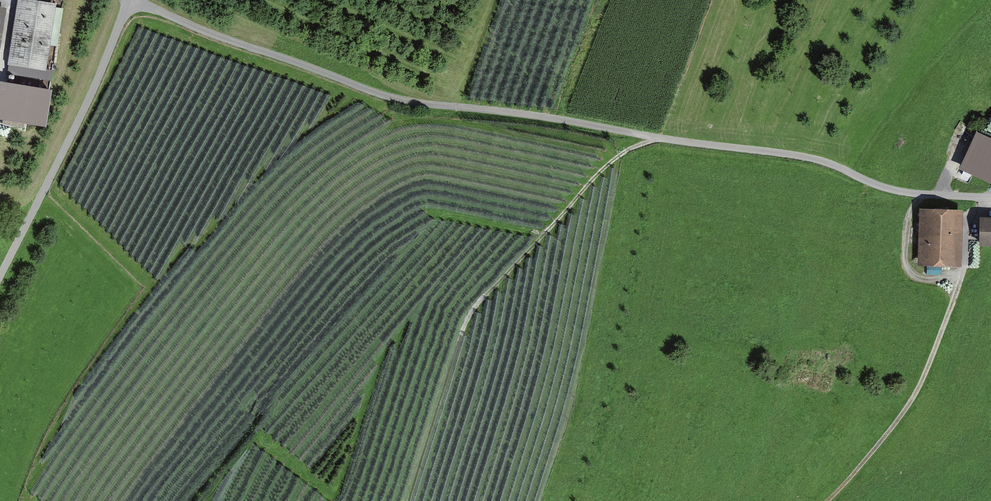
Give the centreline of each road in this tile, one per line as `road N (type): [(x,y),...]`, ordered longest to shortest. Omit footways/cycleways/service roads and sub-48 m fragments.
road 1 (unclassified): [(139,0),(401,100),(801,156),(898,191),(990,198)]
road 2 (track): [(410,500),(476,307),(601,171),(657,137)]
road 3 (residential): [(0,277),(91,95),(128,0)]
road 4 (track): [(829,500),(915,399),(960,281)]
road 5 (track): [(960,281),(911,270),(910,213),(925,194)]

